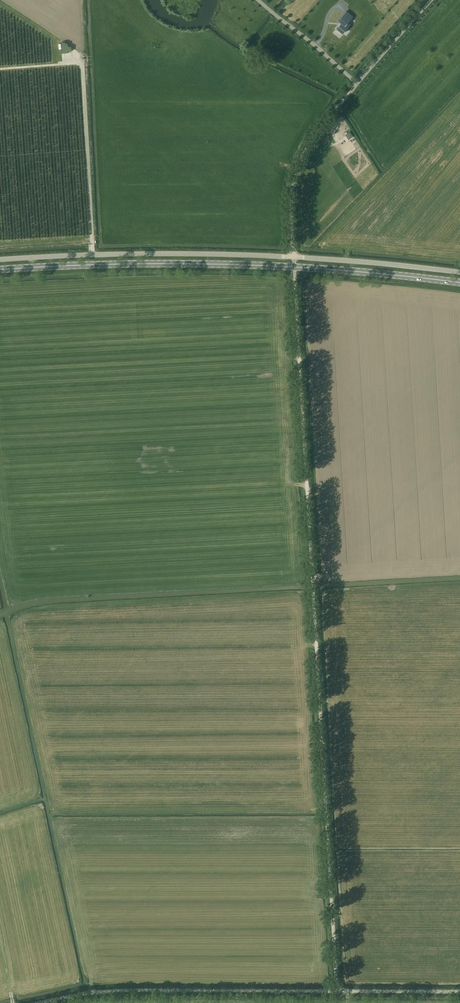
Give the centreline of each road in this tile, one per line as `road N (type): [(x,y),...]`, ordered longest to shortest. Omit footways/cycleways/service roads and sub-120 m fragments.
road 1 (unclassified): [(338,991),(294,267)]
road 2 (unclassified): [(39,1002),(119,991),(338,991)]
road 3 (primary): [(0,271),(294,267)]
road 4 (unclassified): [(0,260),(294,256)]
road 5 (unclassified): [(294,256),(296,168),(357,83)]
road 6 (unclassified): [(294,256),(459,273)]
road 7 (primary): [(459,283),(294,267)]
road 8 (unclassified): [(258,0),(357,83)]
road 9 (unclassified): [(338,991),(459,991)]

